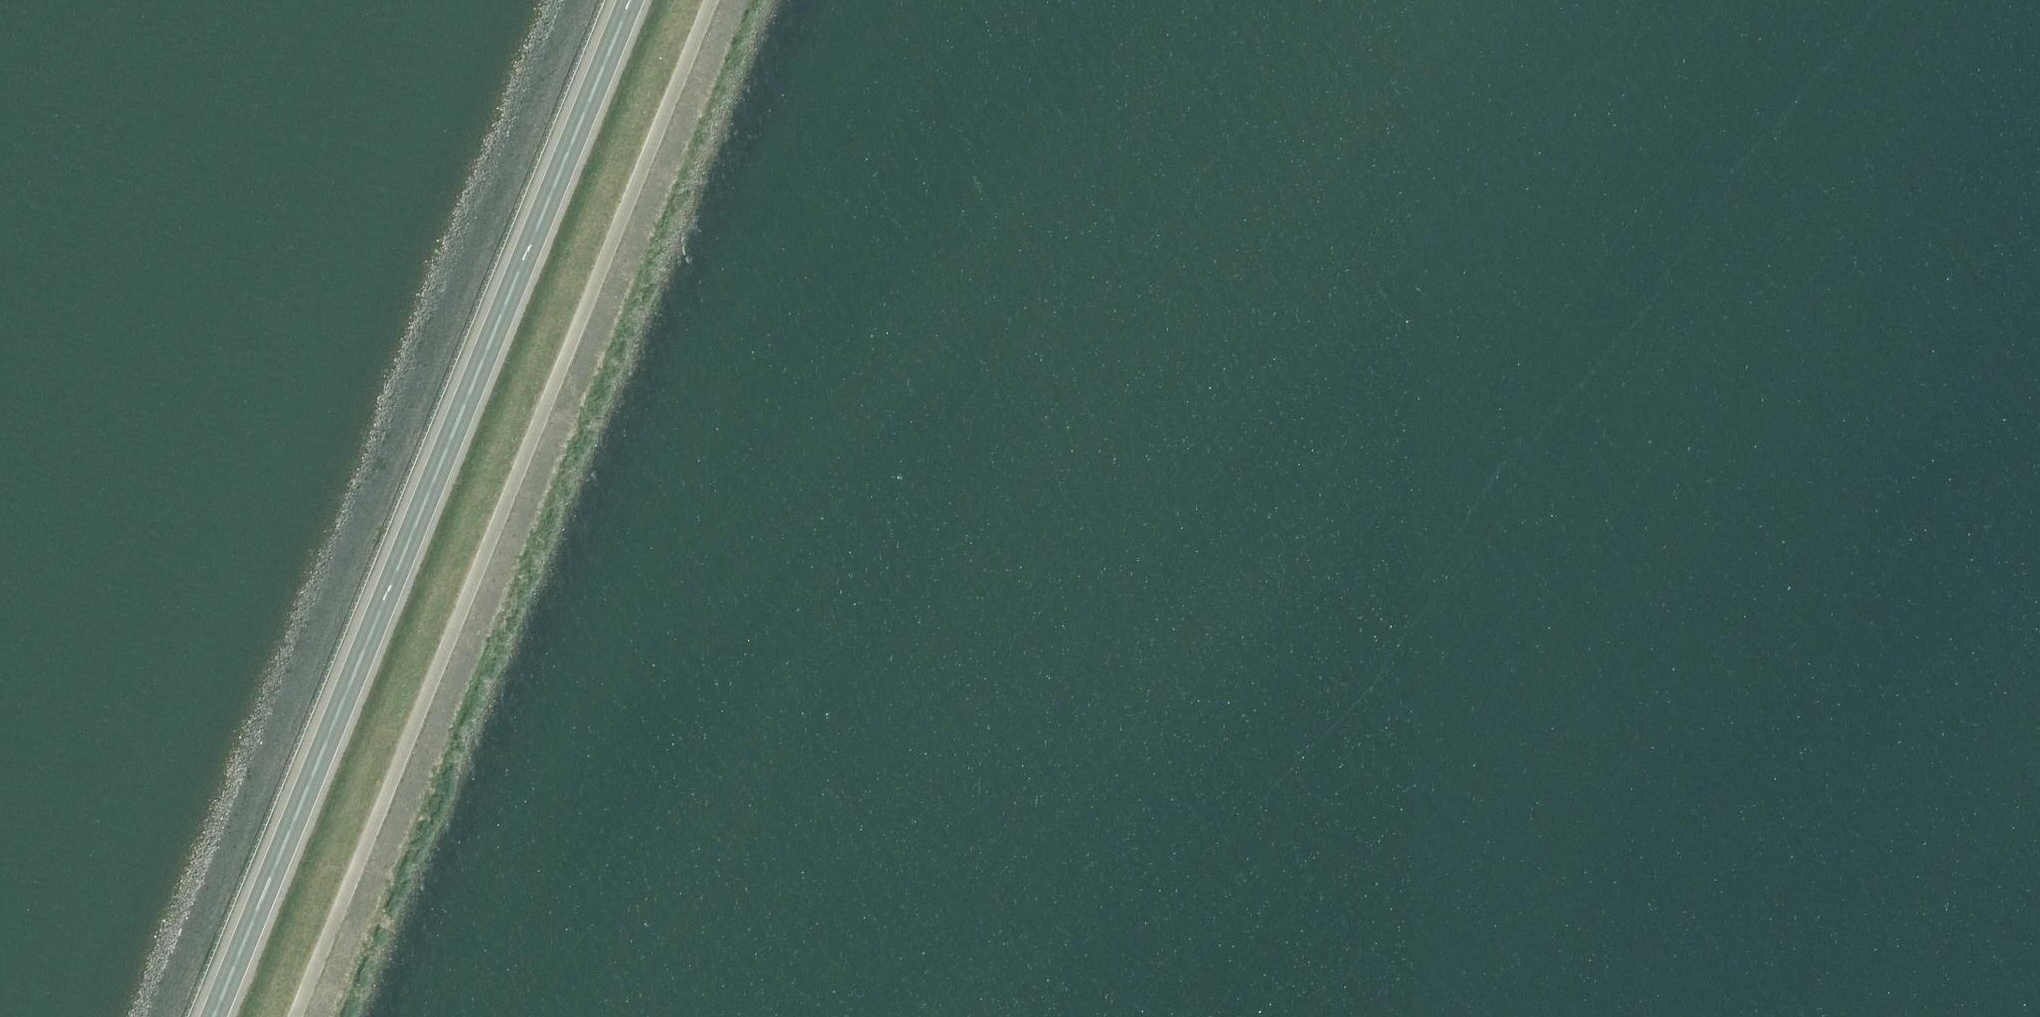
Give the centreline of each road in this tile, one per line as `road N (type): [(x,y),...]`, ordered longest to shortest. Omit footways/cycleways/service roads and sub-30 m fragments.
road 1 (trunk): [(214,1016),(630,0)]

